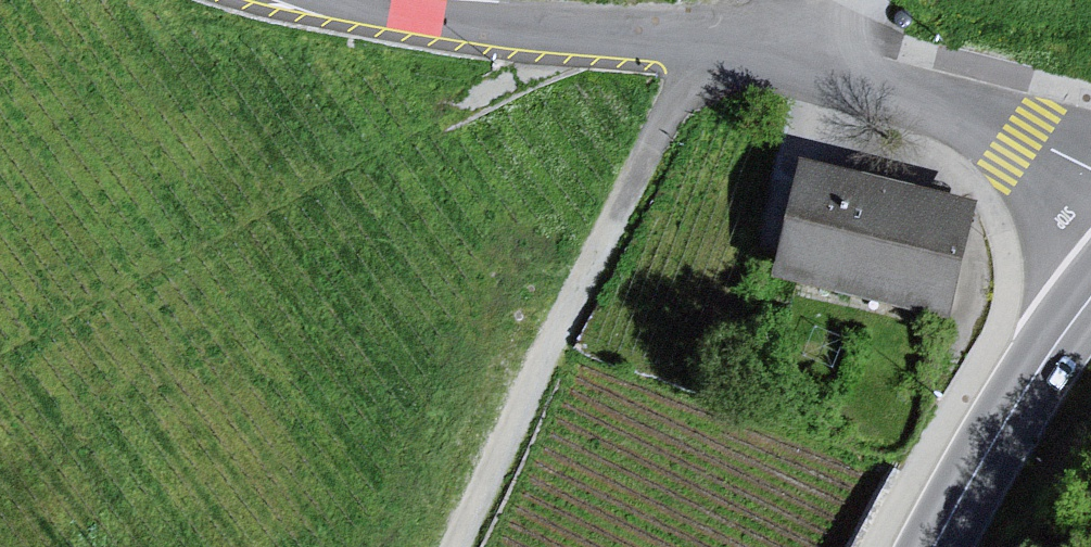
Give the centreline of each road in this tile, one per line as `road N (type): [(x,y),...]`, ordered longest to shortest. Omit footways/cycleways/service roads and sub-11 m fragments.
road 1 (unclassified): [(1090,169),(1025,136),(814,63),(706,41),(470,23),(362,0)]
road 2 (track): [(706,41),(452,546)]
road 3 (primary): [(1090,298),(1006,423),(935,546)]

